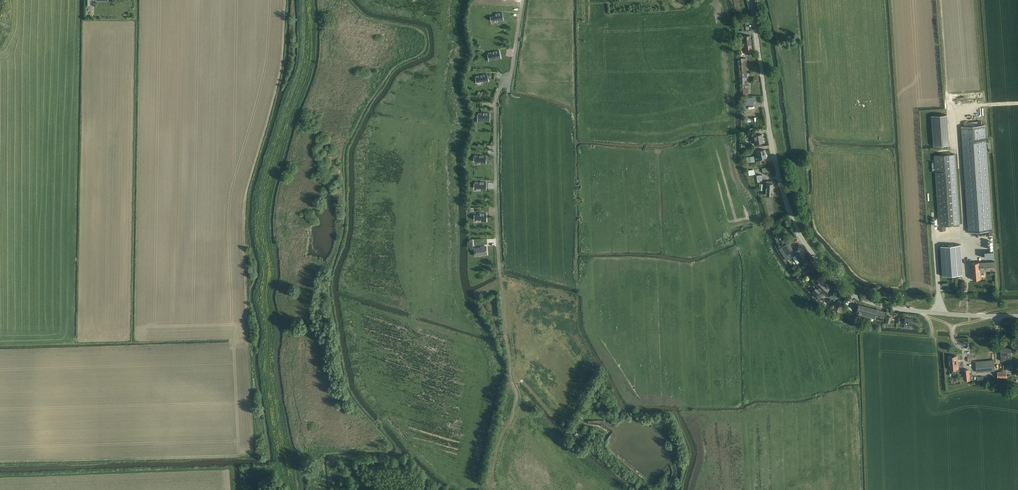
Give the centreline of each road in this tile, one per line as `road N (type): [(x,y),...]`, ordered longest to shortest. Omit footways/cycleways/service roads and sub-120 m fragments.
road 1 (unclassified): [(1017,317),(871,303),(826,271),(796,227),(779,178),(750,0)]
road 2 (track): [(965,236),(956,113),(1017,104)]

